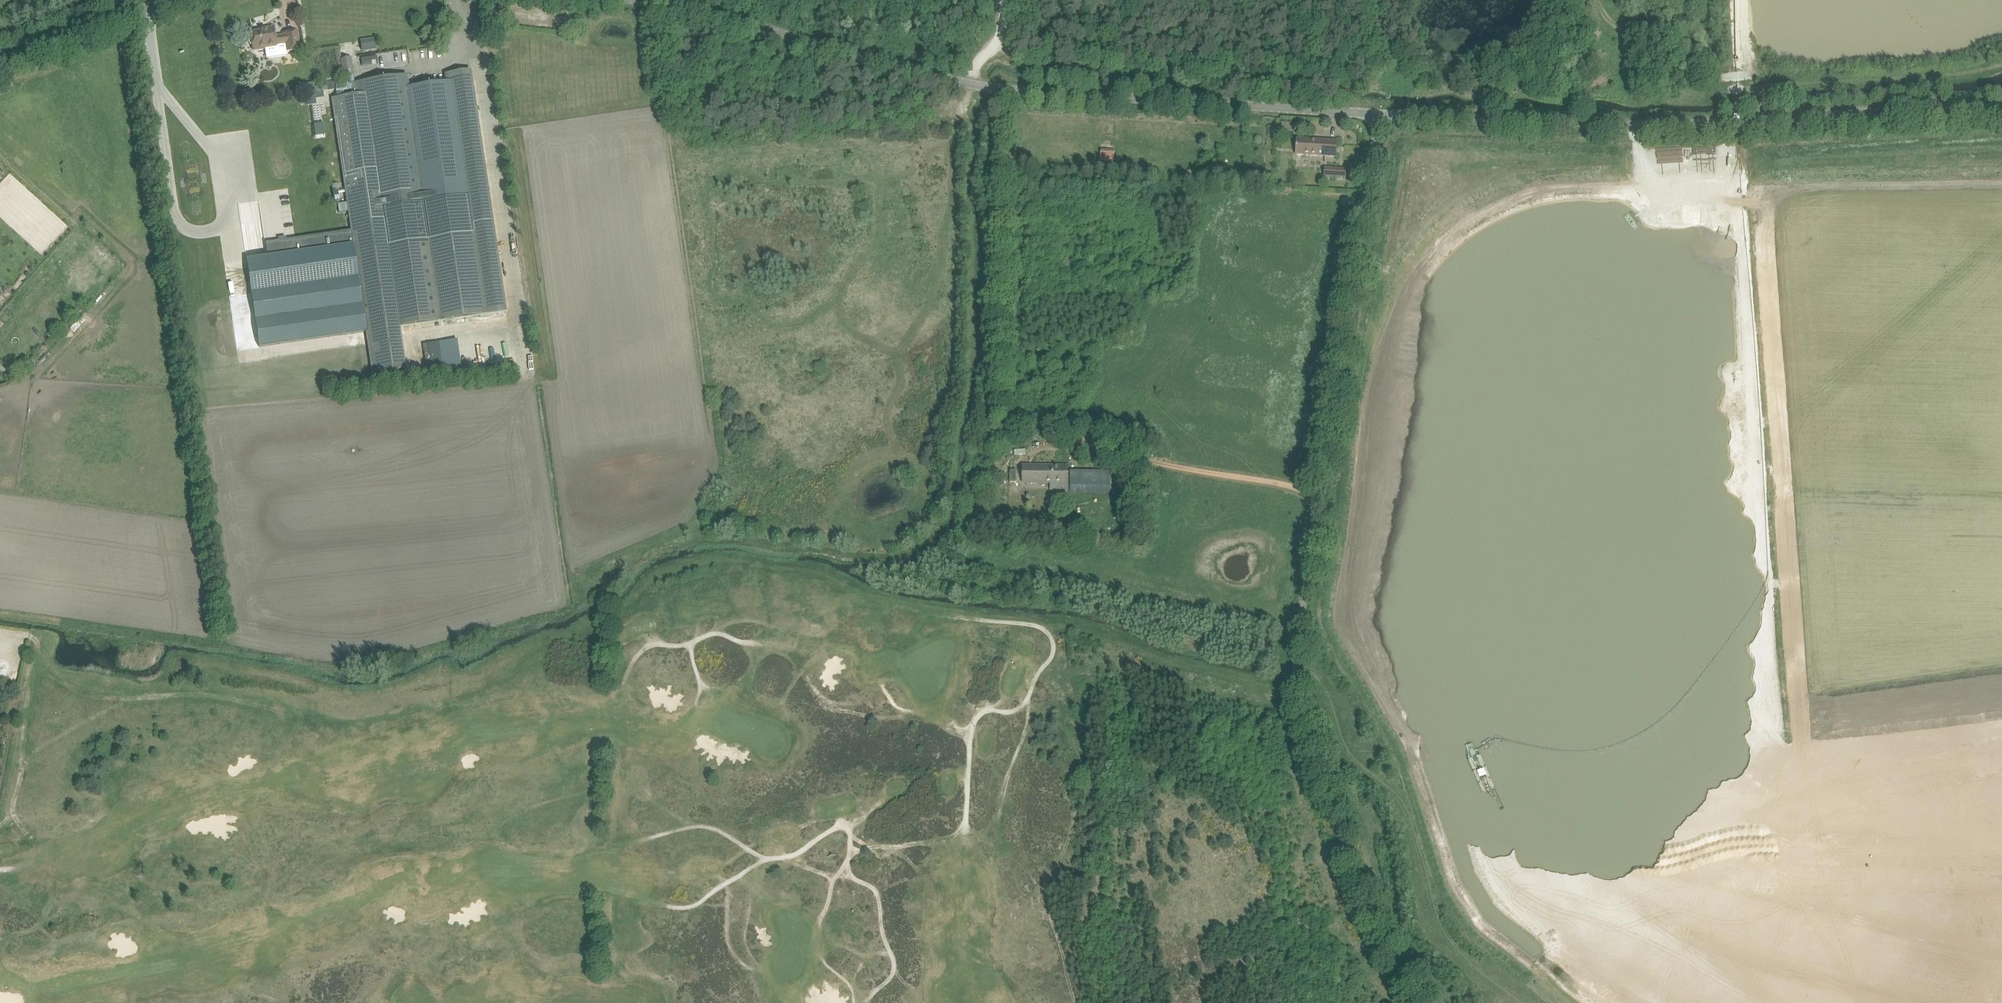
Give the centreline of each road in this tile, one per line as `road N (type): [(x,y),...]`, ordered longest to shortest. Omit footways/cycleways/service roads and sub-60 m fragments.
road 1 (unclassified): [(1429,1002),(1372,899),(1306,701),(1300,652),(1379,116)]
road 2 (unclassified): [(1379,116),(997,89),(637,0)]
road 3 (unclassified): [(2001,111),(1574,126),(1379,116)]
road 4 (unclassified): [(172,0),(0,61)]

